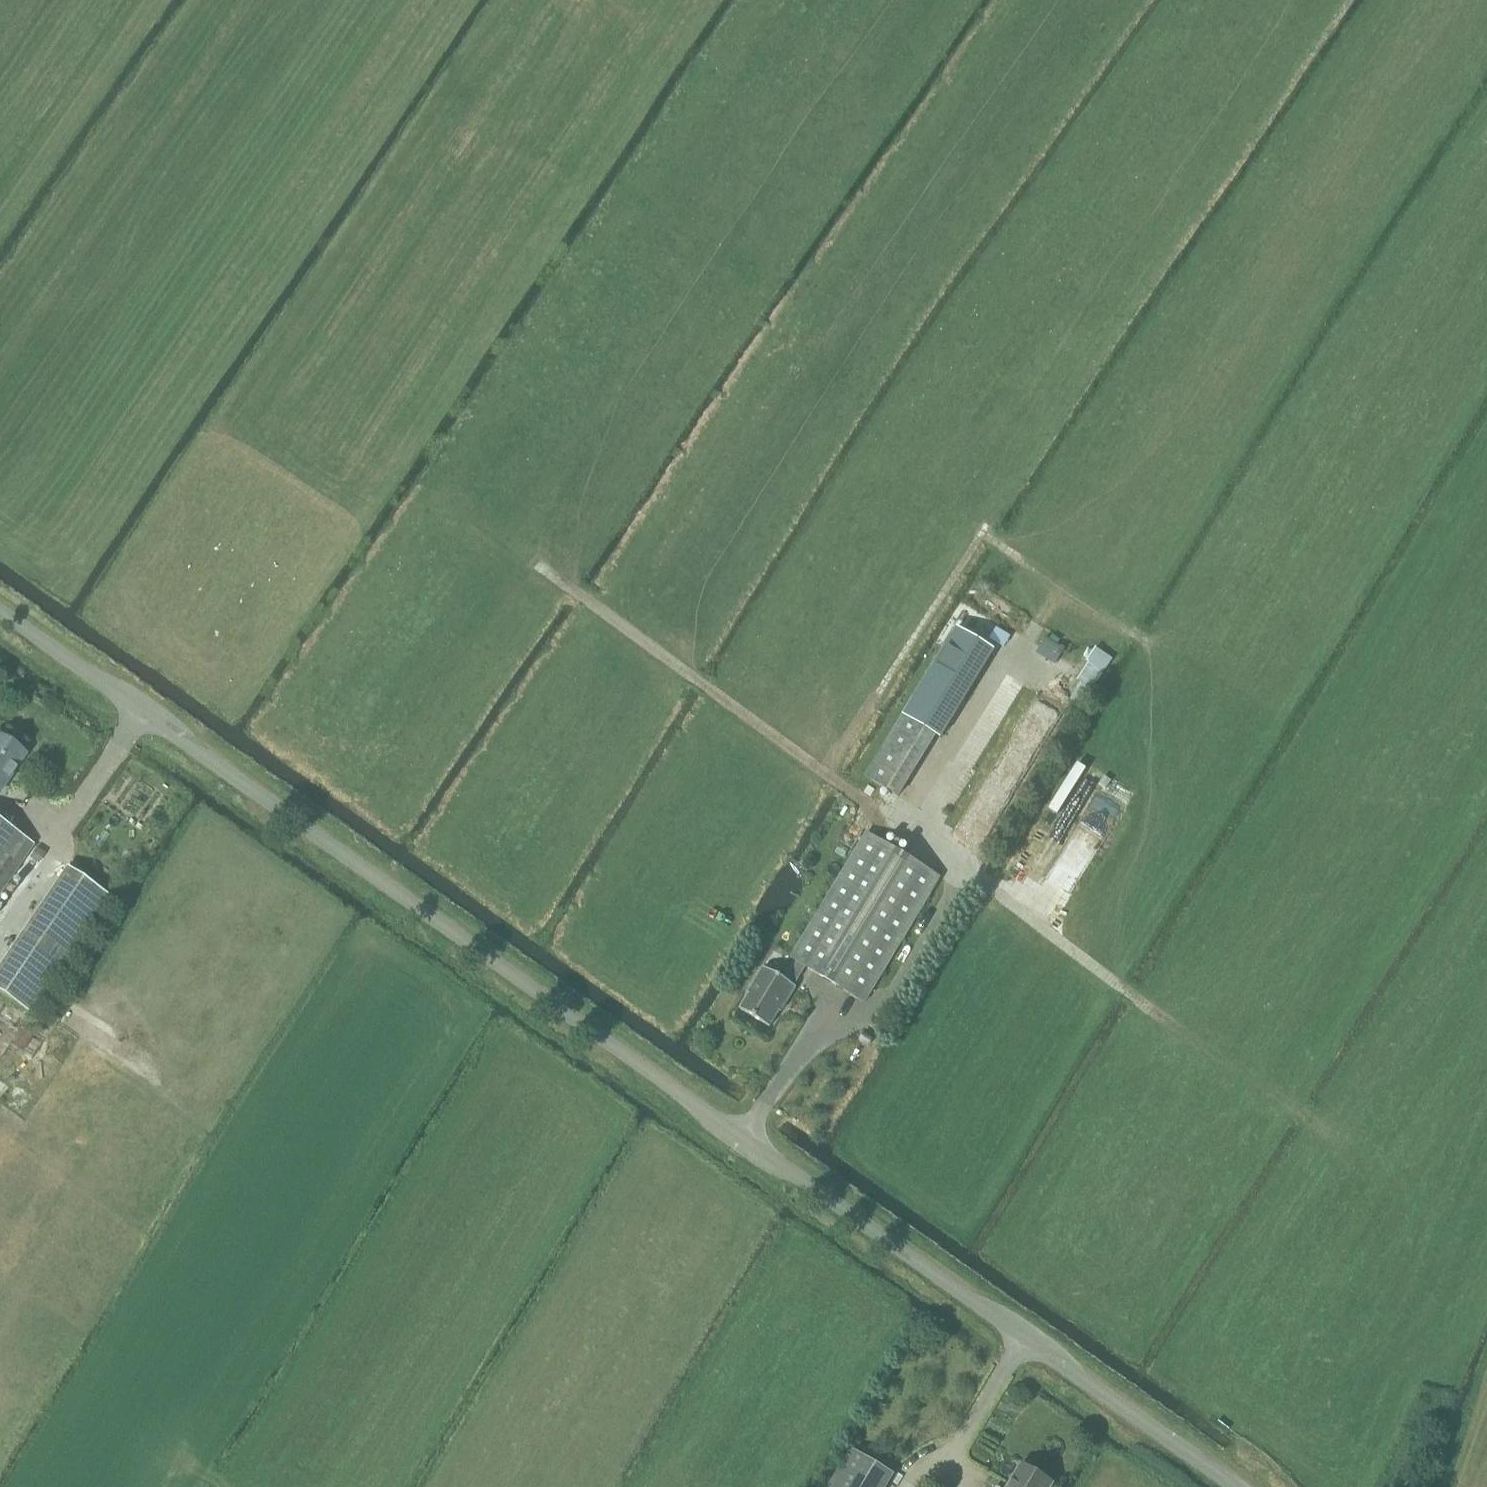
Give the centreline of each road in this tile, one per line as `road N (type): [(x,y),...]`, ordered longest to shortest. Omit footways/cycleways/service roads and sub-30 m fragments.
road 1 (unclassified): [(1238,1486),(0,611)]
road 2 (track): [(1025,1336),(953,1460),(913,1486)]

